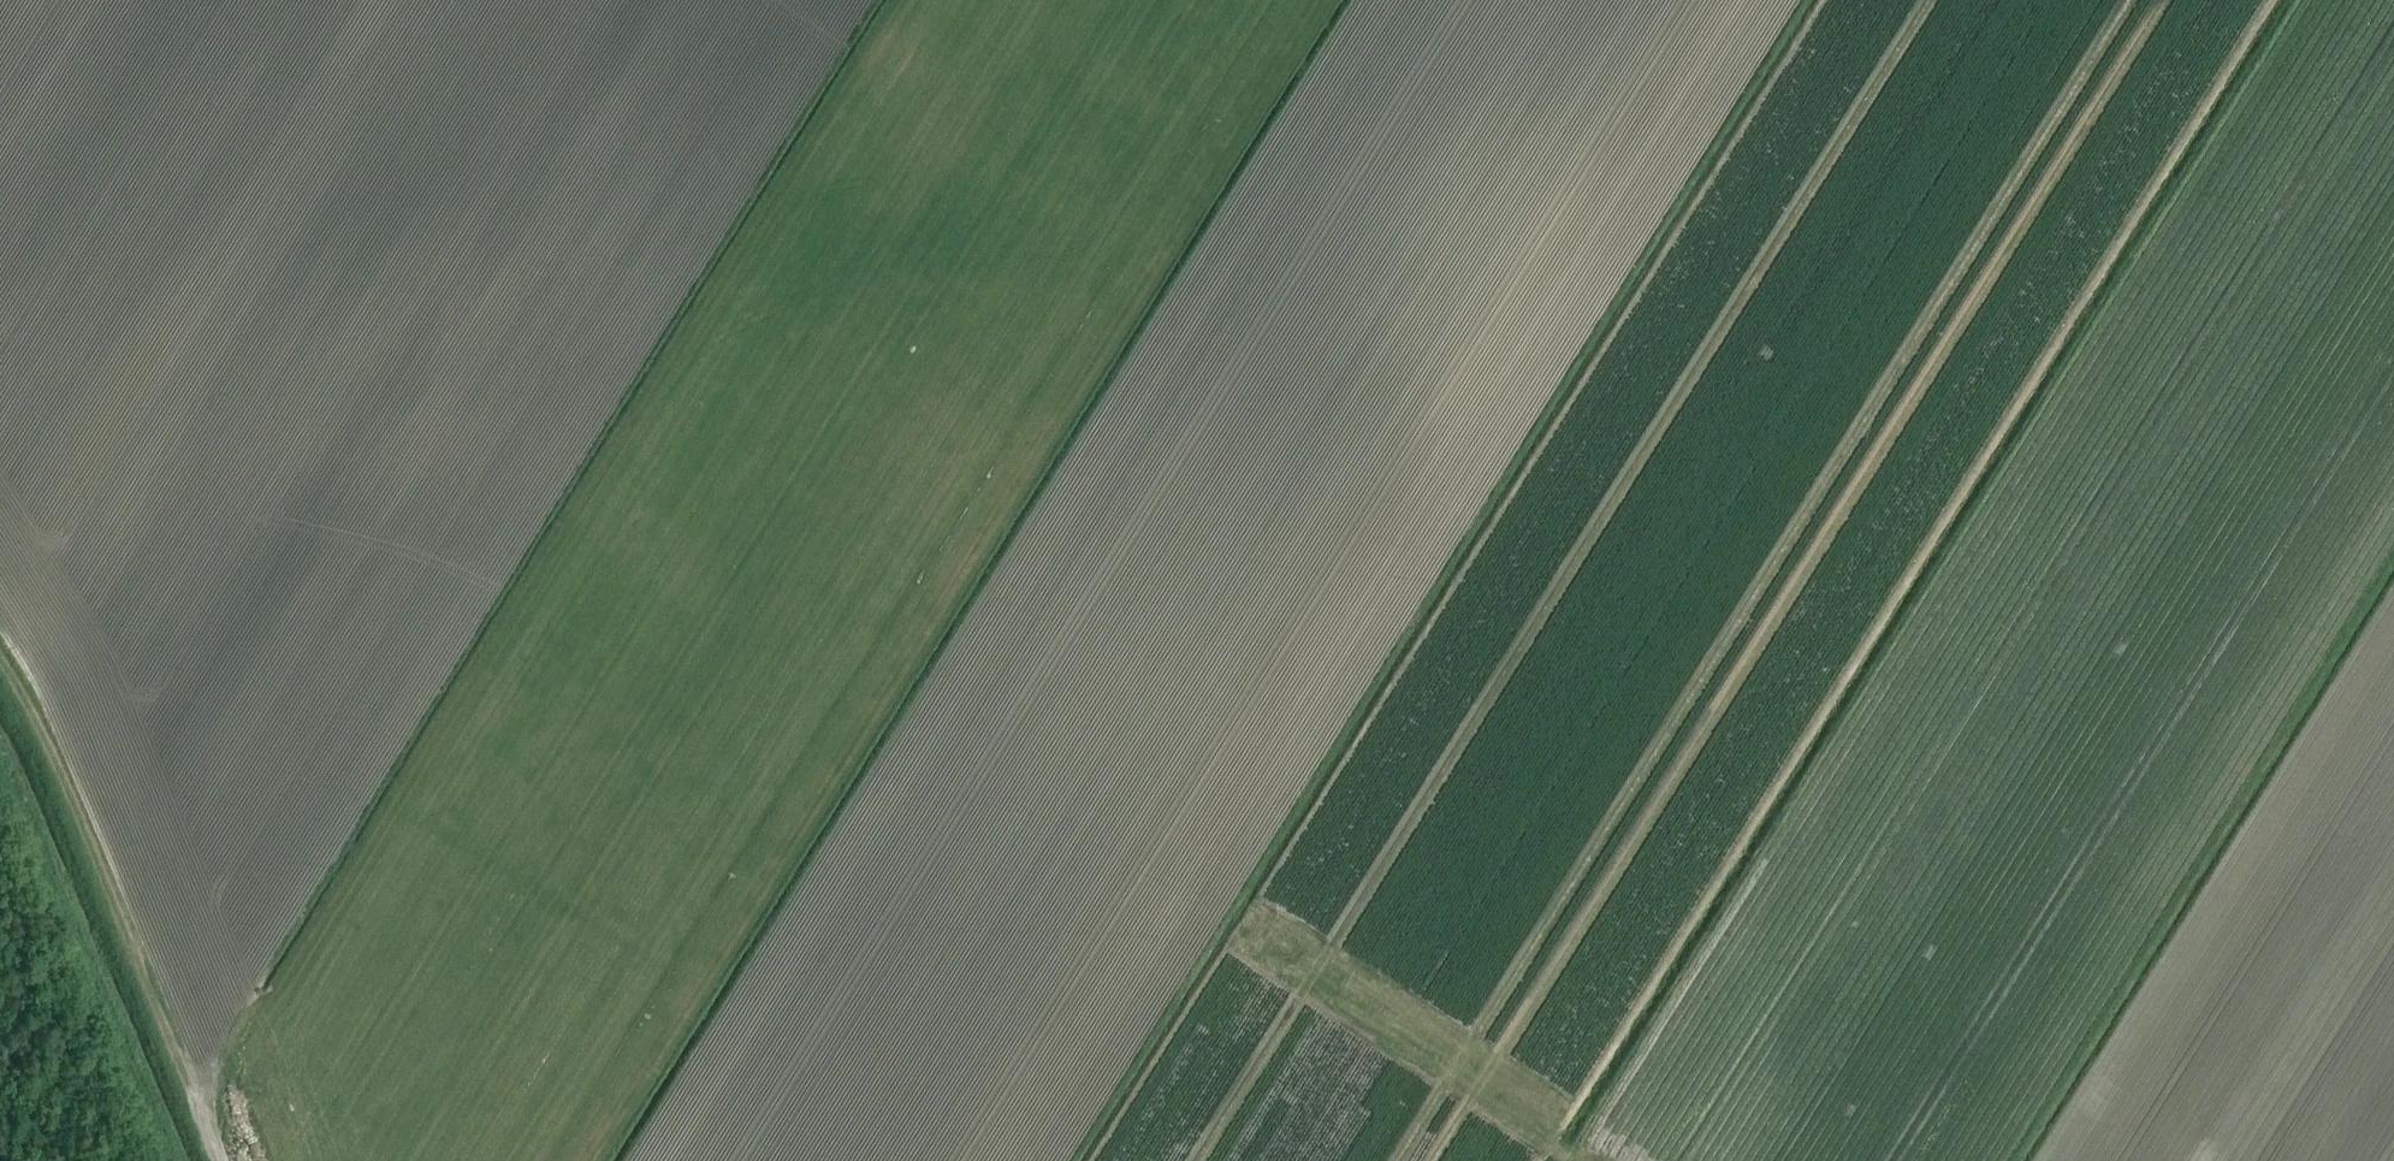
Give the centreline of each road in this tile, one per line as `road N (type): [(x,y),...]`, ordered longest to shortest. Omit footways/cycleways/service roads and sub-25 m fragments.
road 1 (track): [(223,1160),(60,775),(0,656)]

